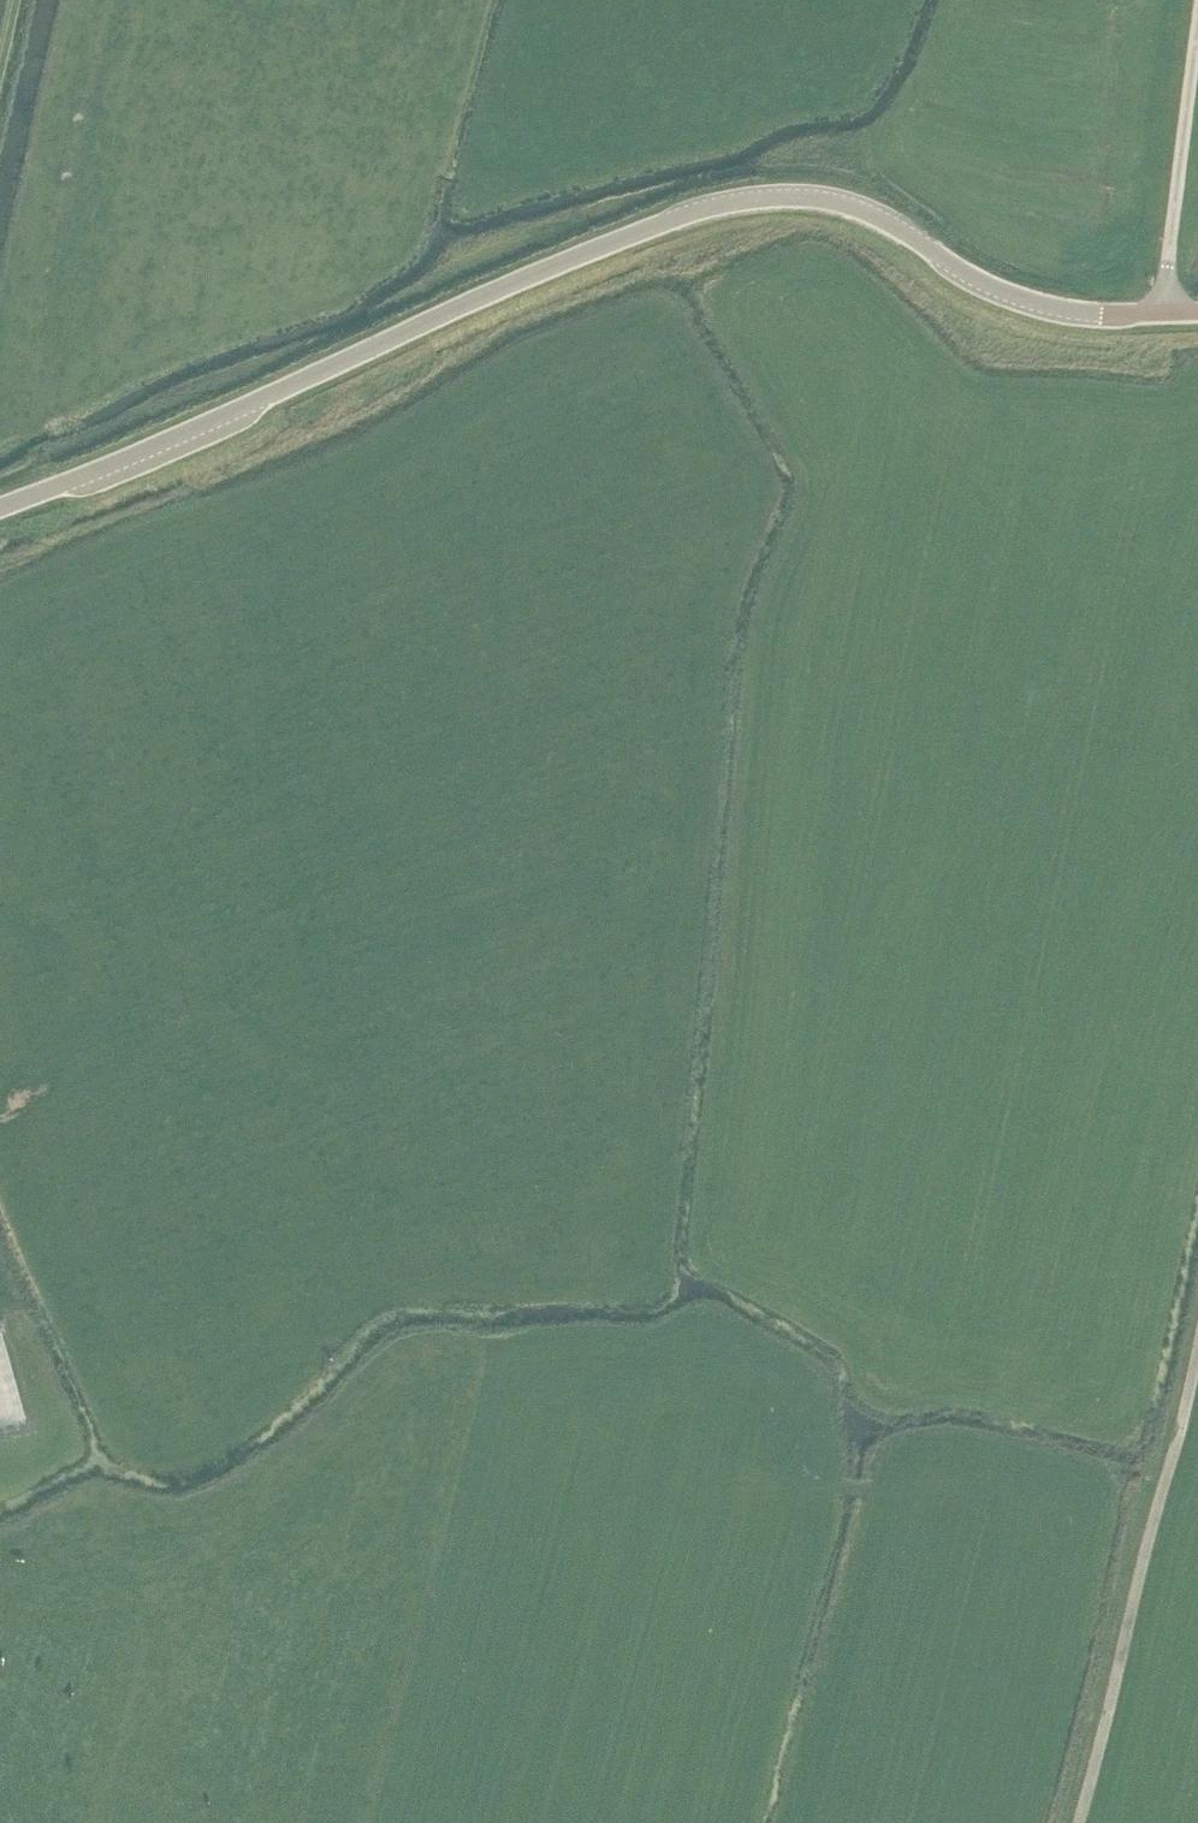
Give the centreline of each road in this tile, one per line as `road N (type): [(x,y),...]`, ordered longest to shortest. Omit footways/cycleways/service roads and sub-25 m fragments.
road 1 (tertiary): [(0,506),(472,299),(745,199),(833,196),(884,217),(996,286),(1073,309),(1162,310)]
road 2 (track): [(1074,1822),(1197,1315)]
road 3 (unclassified): [(1197,48),(1162,310)]

